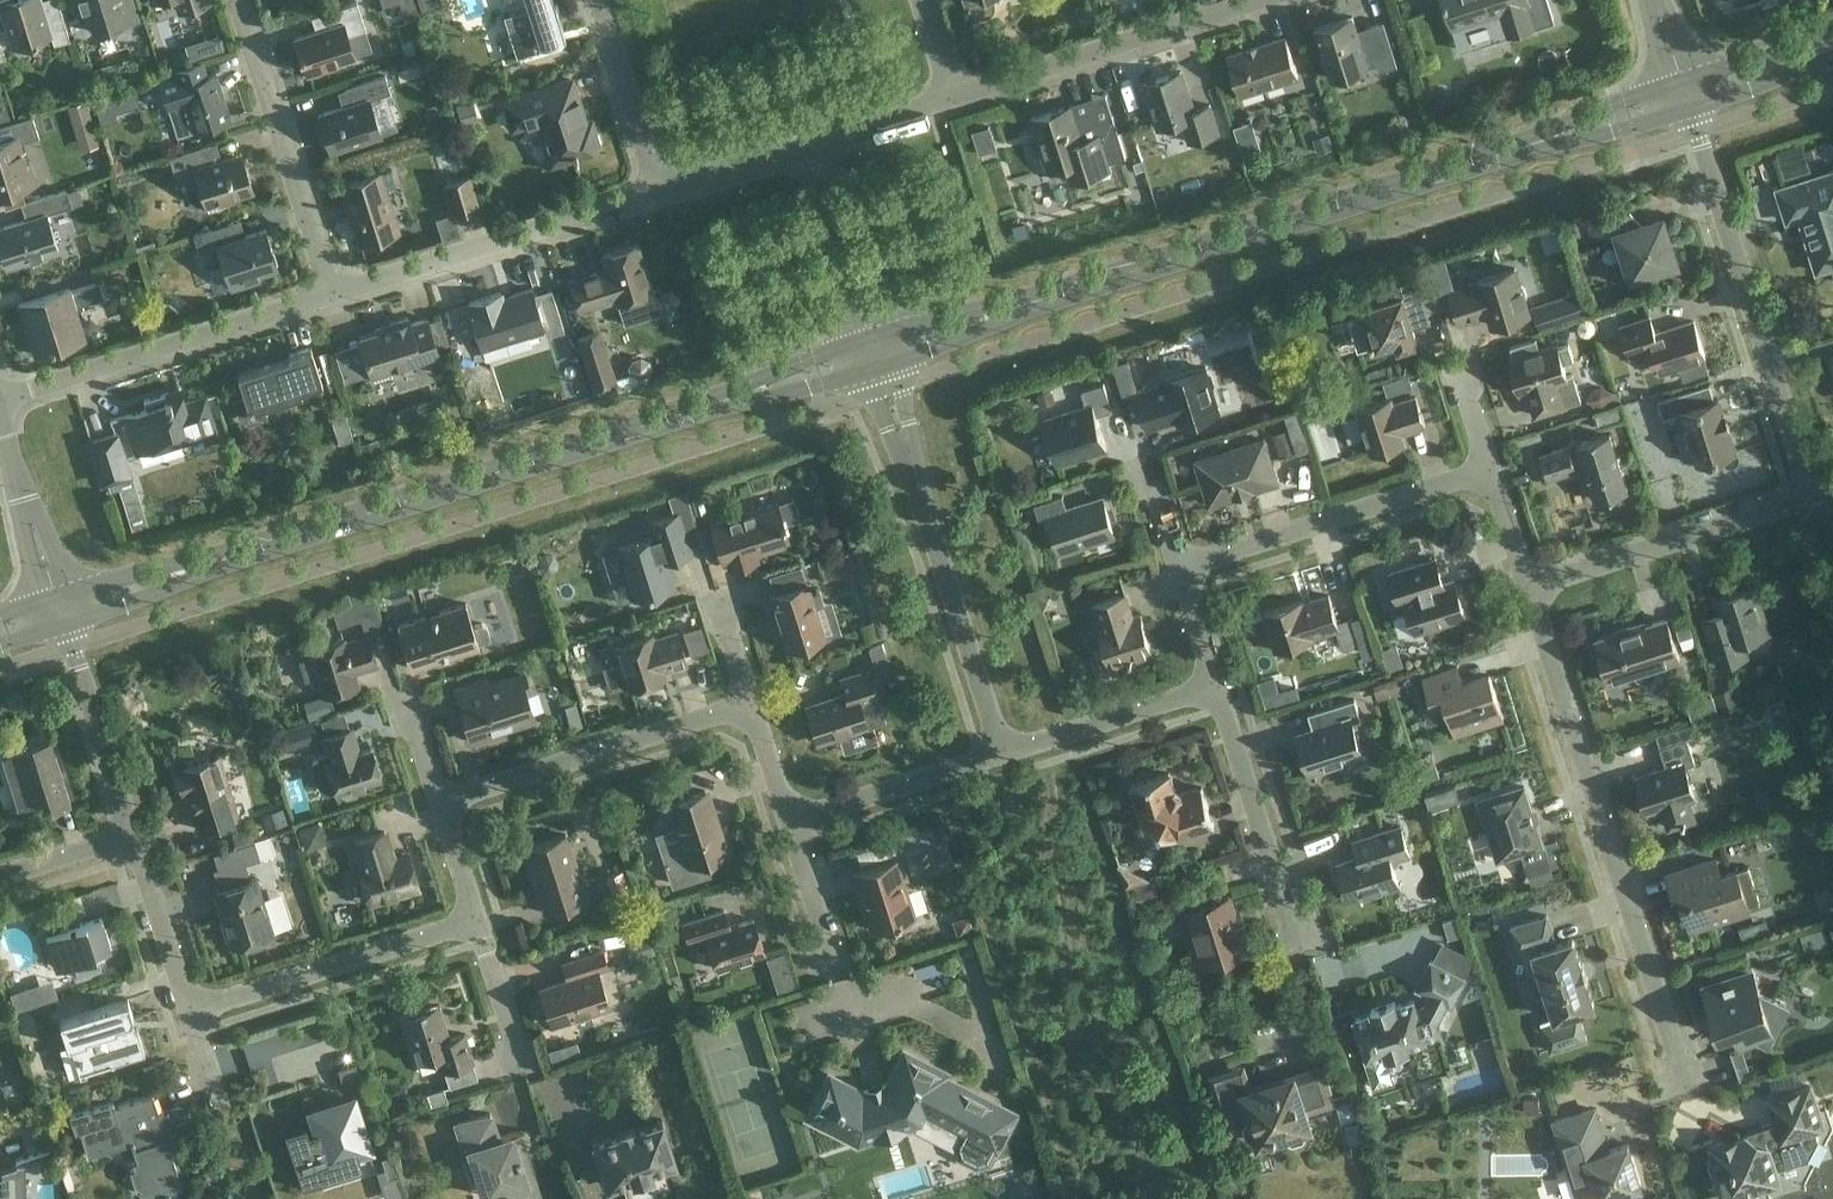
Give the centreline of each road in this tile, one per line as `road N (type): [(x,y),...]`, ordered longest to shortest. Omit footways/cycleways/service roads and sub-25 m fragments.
road 1 (residential): [(1530,586),(1798,489),(1802,463),(1690,108)]
road 2 (tertiary): [(214,560),(733,397)]
road 3 (residential): [(1689,1084),(1530,586)]
road 4 (tertiary): [(1033,301),(1531,144)]
road 5 (residential): [(661,188),(329,292)]
road 6 (residential): [(329,292),(0,398)]
road 7 (residential): [(1176,568),(1493,470)]
road 8 (residential): [(439,802),(751,703)]
road 9 (residential): [(946,96),(1255,0)]
road 10 (residential): [(329,292),(238,0)]
road 11 (residential): [(186,1010),(475,920)]
road 12 (residential): [(1007,754),(913,467)]
road 13 (residential): [(1298,952),(1215,690)]
road 14 (residential): [(790,824),(1007,754)]
road 15 (residential): [(132,837),(67,624)]
road 16 (residential): [(1007,754),(1215,690)]
road 17 (residential): [(661,188),(598,0)]
road 18 (residential): [(186,1010),(132,837)]
road 19 (tertiary): [(1531,144),(1690,108)]
road 20 (tertiary): [(67,624),(214,560)]
road 21 (residential): [(519,1070),(475,920)]
road 22 (residential): [(809,144),(661,188)]
road 23 (tertiary): [(1690,108),(1831,48)]
road 24 (residential): [(836,968),(790,824)]
road 25 (tertiary): [(1033,301),(885,330)]
road 26 (tertiary): [(896,362),(1033,301)]
road 27 (tertiary): [(1667,82),(1531,144)]
road 28 (tertiary): [(214,560),(70,590)]
road 29 (residential): [(809,144),(946,96)]
road 30 (tertiary): [(1831,48),(1694,74)]
road 31 (residential): [(0,879),(132,837)]
road 32 (tertiary): [(857,339),(733,397)]
road 33 (tertiary): [(733,397),(866,372)]
road 34 (residential): [(1215,690),(1176,568)]
road 35 (residential): [(790,824),(751,703)]
road 36 (residential): [(475,920),(439,802)]
road 37 (residential): [(1530,586),(1493,470)]

